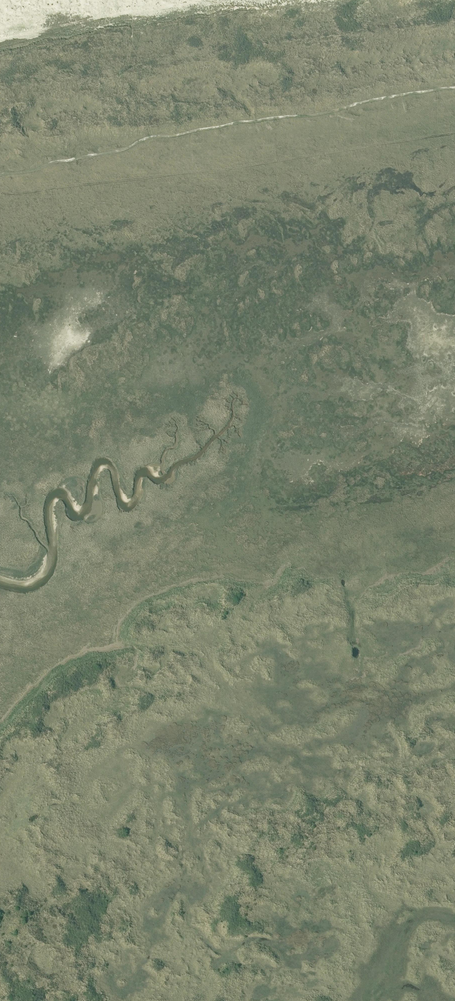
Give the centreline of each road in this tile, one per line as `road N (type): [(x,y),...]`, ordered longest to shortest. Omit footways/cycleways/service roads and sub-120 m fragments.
road 1 (track): [(454,92),(147,141),(0,179)]
road 2 (track): [(222,0),(0,41)]

